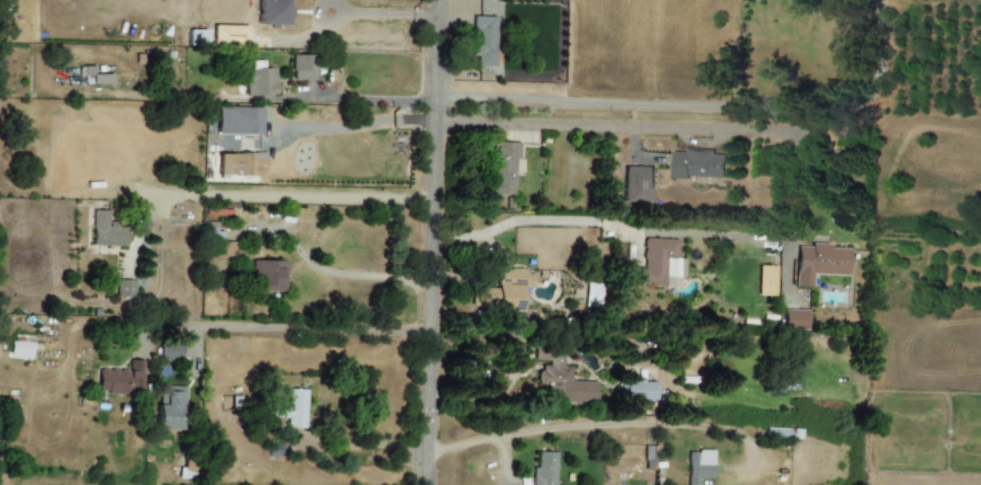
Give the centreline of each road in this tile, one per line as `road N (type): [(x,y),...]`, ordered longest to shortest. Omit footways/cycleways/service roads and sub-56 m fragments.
road 1 (residential): [(826,106),(305,97)]
road 2 (residential): [(425,484),(434,0)]
road 3 (residential): [(432,125),(791,131)]
road 4 (residential): [(425,453),(512,436),(656,425),(737,431)]
road 5 (residential): [(431,202),(198,197),(156,207),(138,233)]
road 6 (residential): [(427,334),(200,323)]
road 7 (residential): [(434,49),(254,40)]

